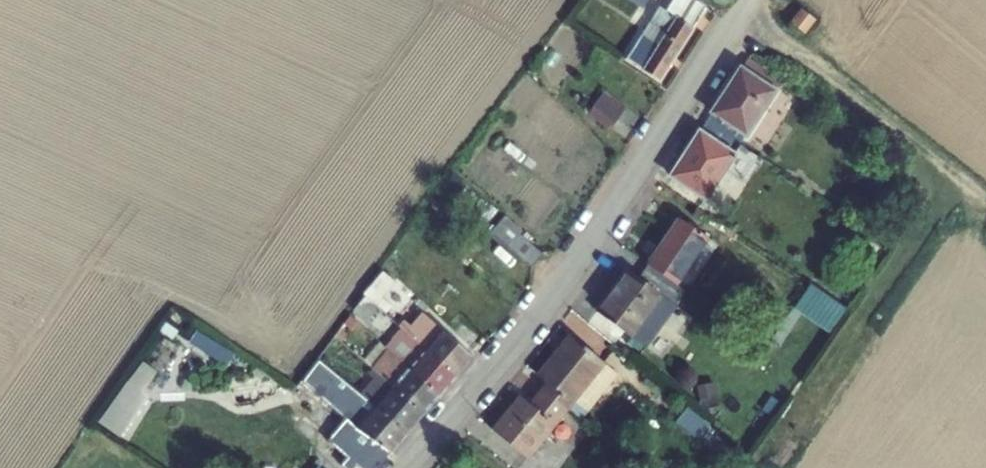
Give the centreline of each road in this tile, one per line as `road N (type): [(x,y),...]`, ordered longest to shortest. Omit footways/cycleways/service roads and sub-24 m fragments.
road 1 (unclassified): [(403,467),(561,283),(749,0)]
road 2 (track): [(985,201),(741,12)]

